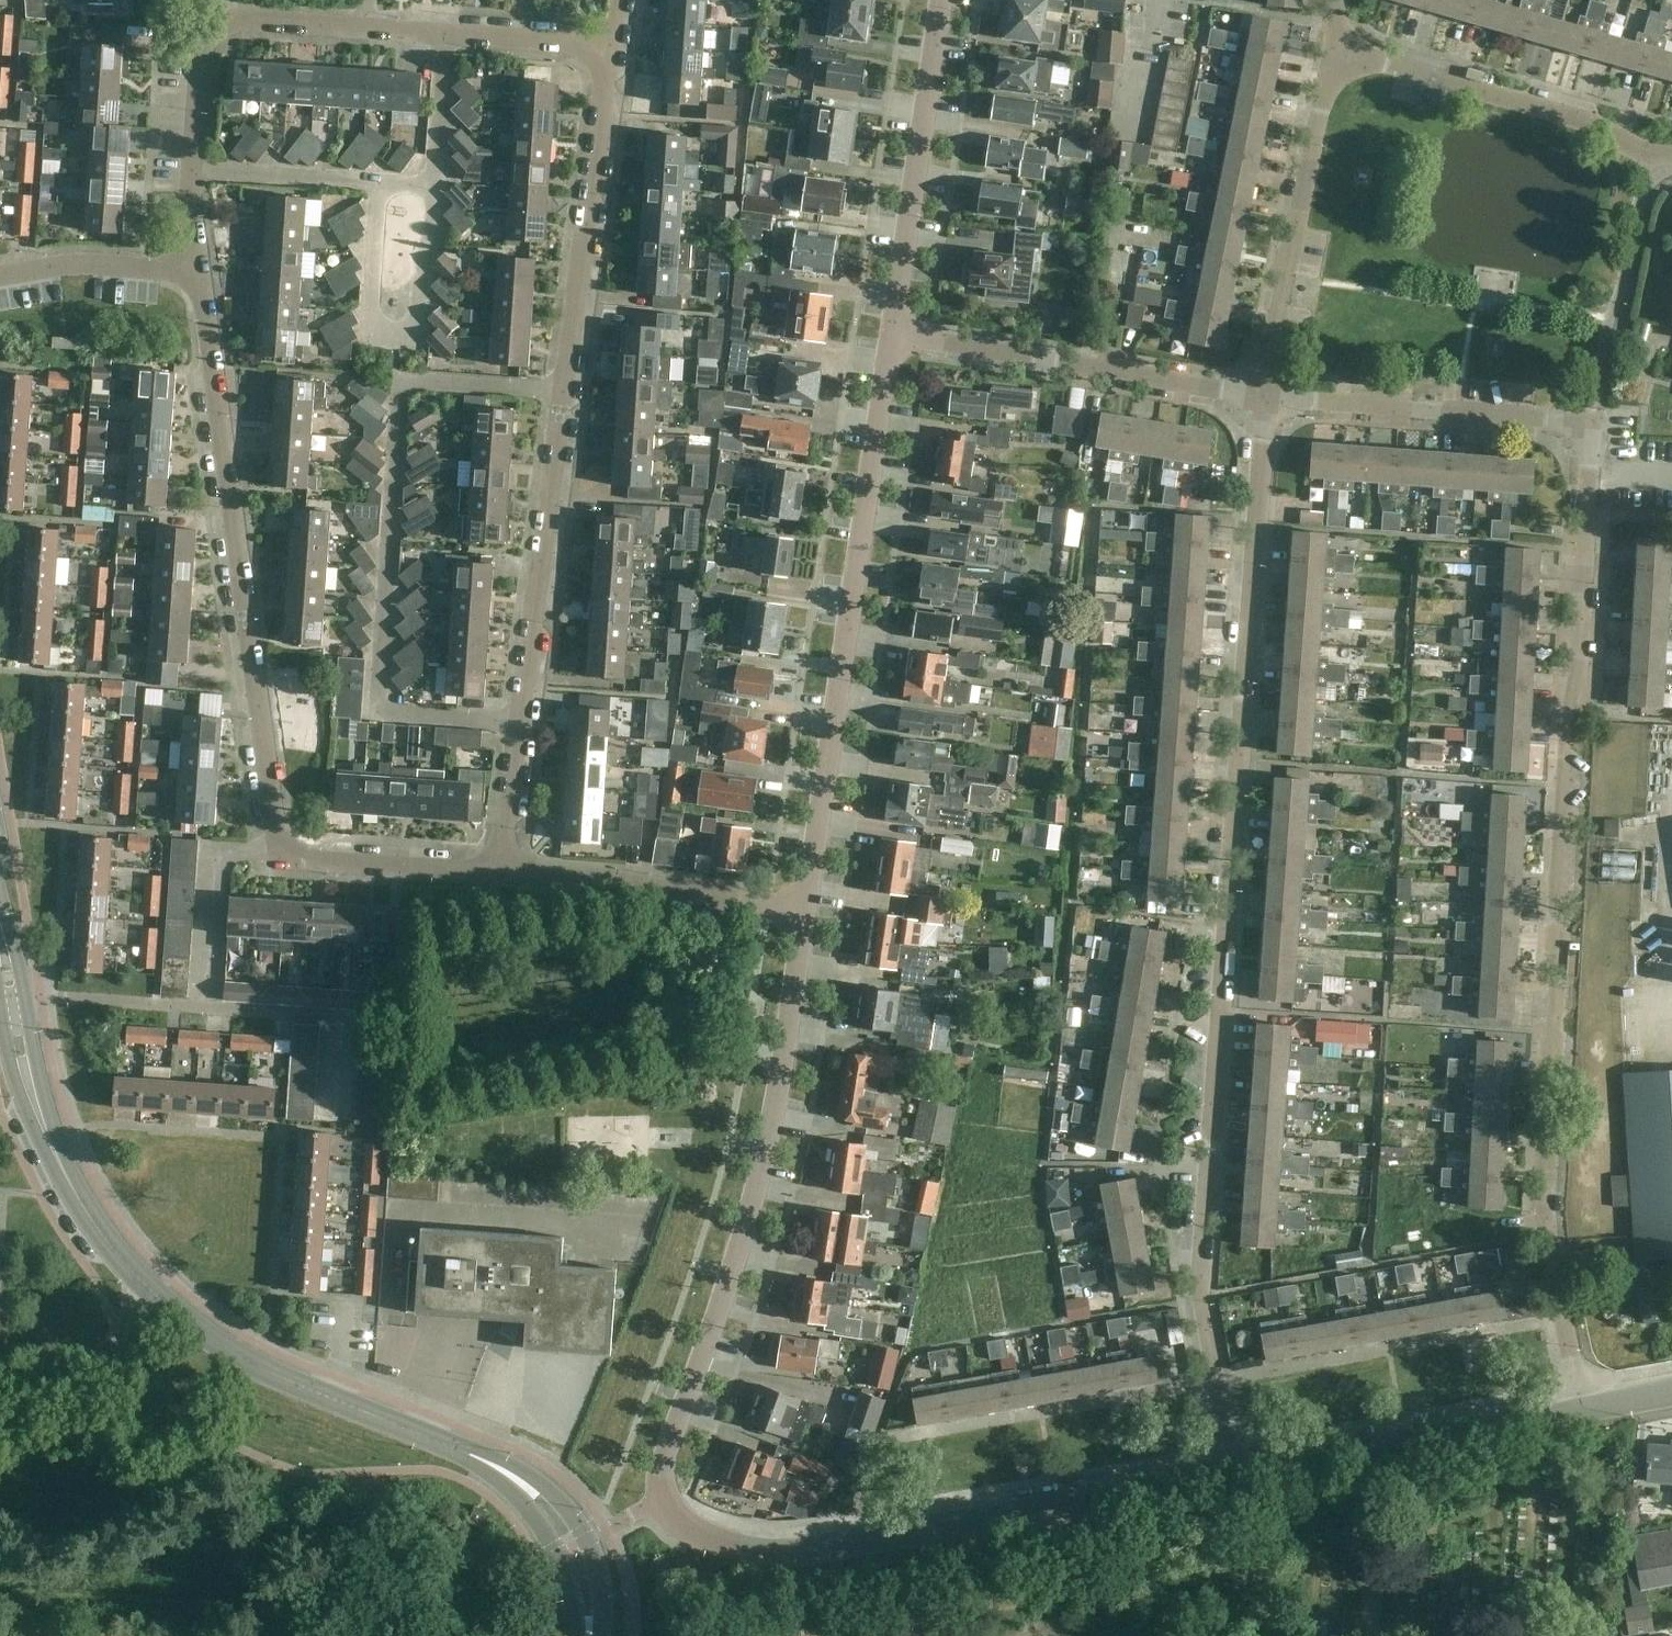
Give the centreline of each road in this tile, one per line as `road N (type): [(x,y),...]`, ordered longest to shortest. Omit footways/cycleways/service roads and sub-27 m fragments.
road 1 (residential): [(501,873),(608,86),(603,60),(581,44),(236,20),(214,31),(203,55),(189,168)]
road 2 (residential): [(1583,1412),(1547,1236),(1548,1032),(1586,435),(1580,425),(1265,396)]
road 3 (residential): [(1235,1471),(1205,1330),(1203,1203),(1265,396)]
road 4 (residential): [(501,873),(280,858),(199,272)]
road 5 (residential): [(662,1502),(659,1476),(753,1195),(805,911)]
road 6 (residential): [(662,1502),(691,1533),(839,1544),(1015,1518),(1235,1471)]
road 7 (residential): [(805,911),(892,332)]
road 8 (tertiary): [(587,1635),(589,1604),(574,1552),(533,1493),(451,1446),(259,1366),(158,1296)]
road 9 (residential): [(1265,396),(892,332)]
road 10 (residential): [(1671,158),(1654,162),(1599,129),(1333,44)]
road 11 (residential): [(1265,396),(1333,44)]
road 12 (residential): [(1235,1471),(1583,1412)]
road 13 (tertiary): [(158,1296),(107,1243),(66,1178),(34,1106),(11,993)]
road 14 (residential): [(892,332),(941,0)]
road 15 (residential): [(805,911),(501,873)]
road 16 (residential): [(158,1296),(48,1418),(0,1437)]
road 17 (residential): [(0,275),(93,263),(199,272)]

